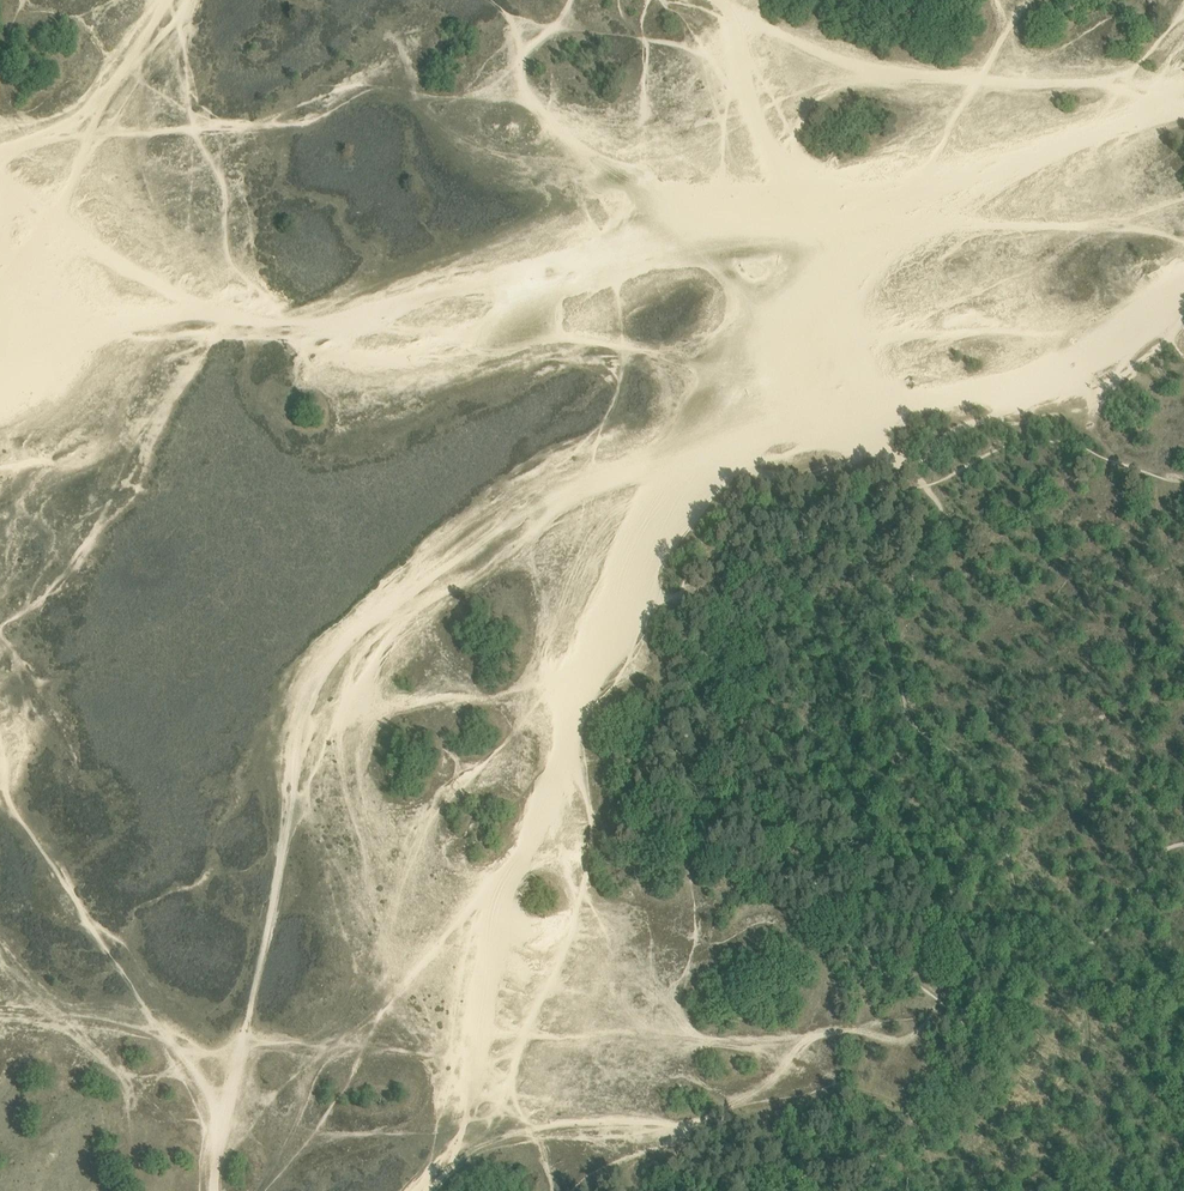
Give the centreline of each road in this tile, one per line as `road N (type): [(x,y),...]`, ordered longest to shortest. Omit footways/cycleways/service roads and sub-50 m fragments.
road 1 (track): [(730,11),(872,72),(1091,79),(1183,100)]
road 2 (track): [(156,0),(150,29),(110,92),(19,189),(0,220)]

